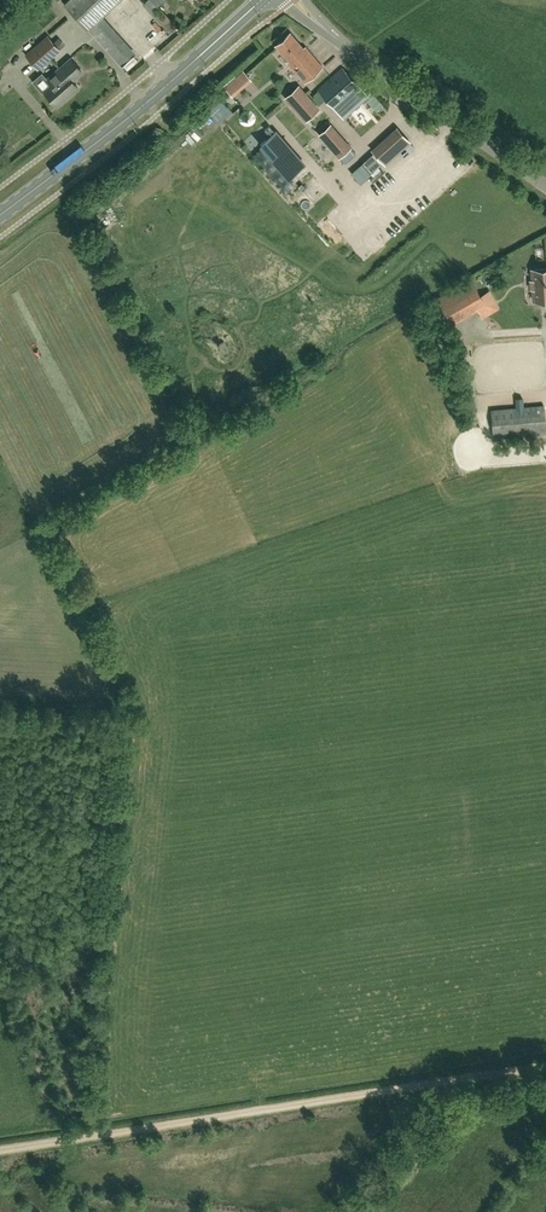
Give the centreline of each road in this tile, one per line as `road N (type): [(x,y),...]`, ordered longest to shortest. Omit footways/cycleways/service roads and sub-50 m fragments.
road 1 (track): [(545,1069),(0,1149)]
road 2 (primary): [(0,216),(146,104),(261,0)]
road 3 (unclassified): [(545,187),(341,44),(293,0)]

